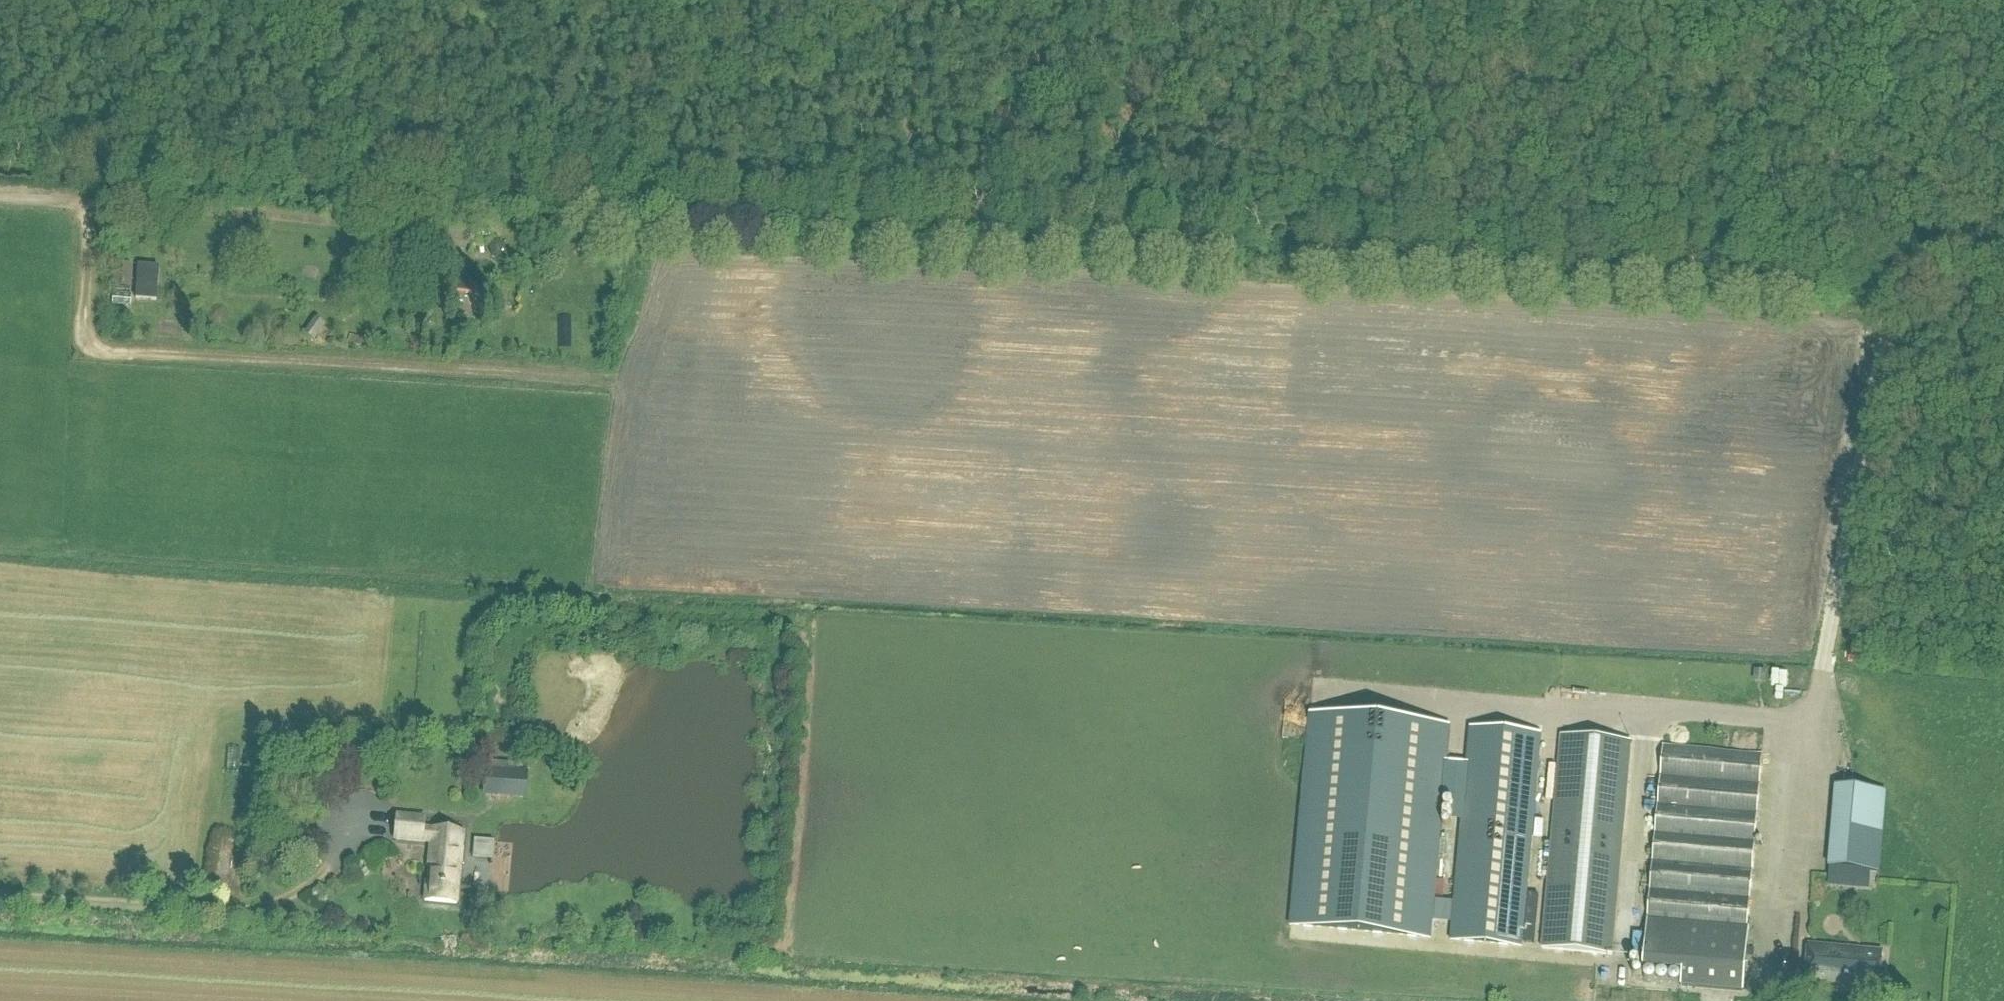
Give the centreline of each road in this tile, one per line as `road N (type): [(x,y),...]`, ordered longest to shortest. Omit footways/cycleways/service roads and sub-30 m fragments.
road 1 (track): [(0,201),(1890,309)]
road 2 (track): [(0,901),(202,913),(252,909),(348,854)]
road 3 (track): [(2003,266),(1931,266),(1890,309)]

